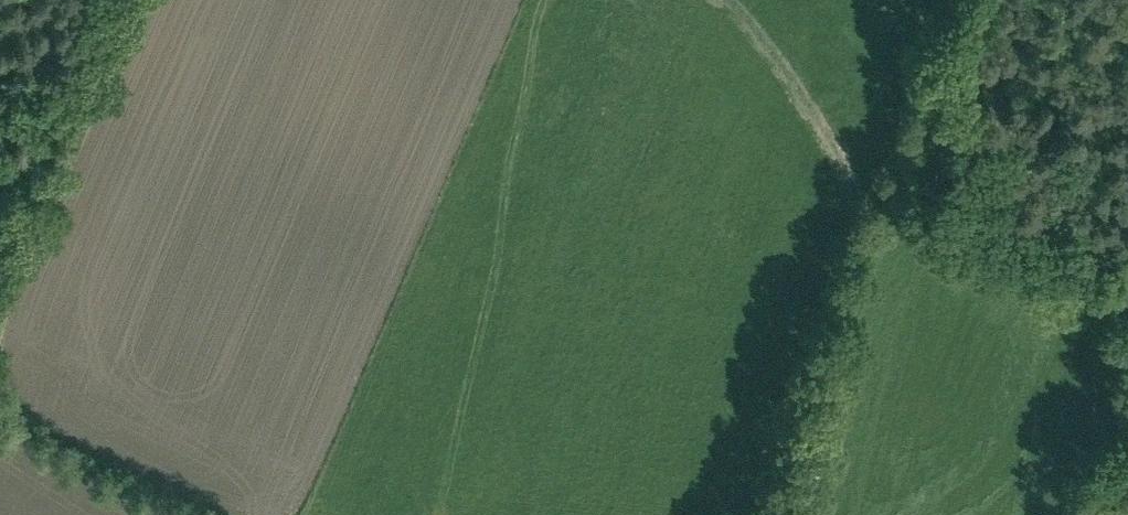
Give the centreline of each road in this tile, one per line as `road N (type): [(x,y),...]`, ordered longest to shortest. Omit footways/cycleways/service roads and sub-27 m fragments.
road 1 (track): [(1127,244),(940,178),(848,349),(810,514)]

